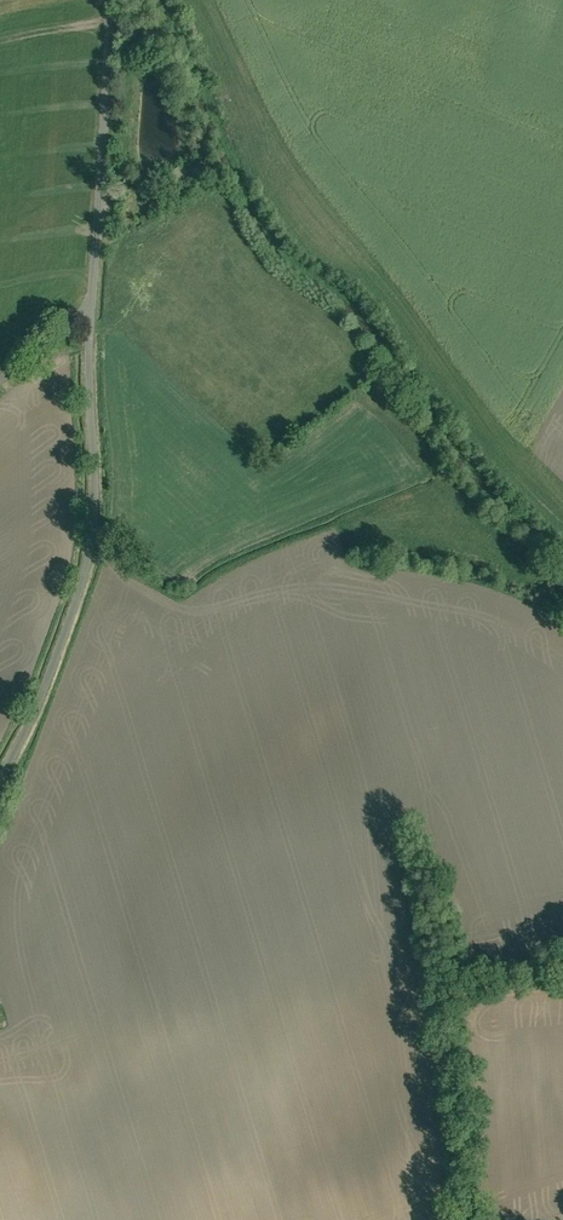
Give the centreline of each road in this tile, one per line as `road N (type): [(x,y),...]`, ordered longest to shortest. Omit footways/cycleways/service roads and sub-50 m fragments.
road 1 (unclassified): [(0,782),(37,709),(92,541),(92,307),(111,0)]

